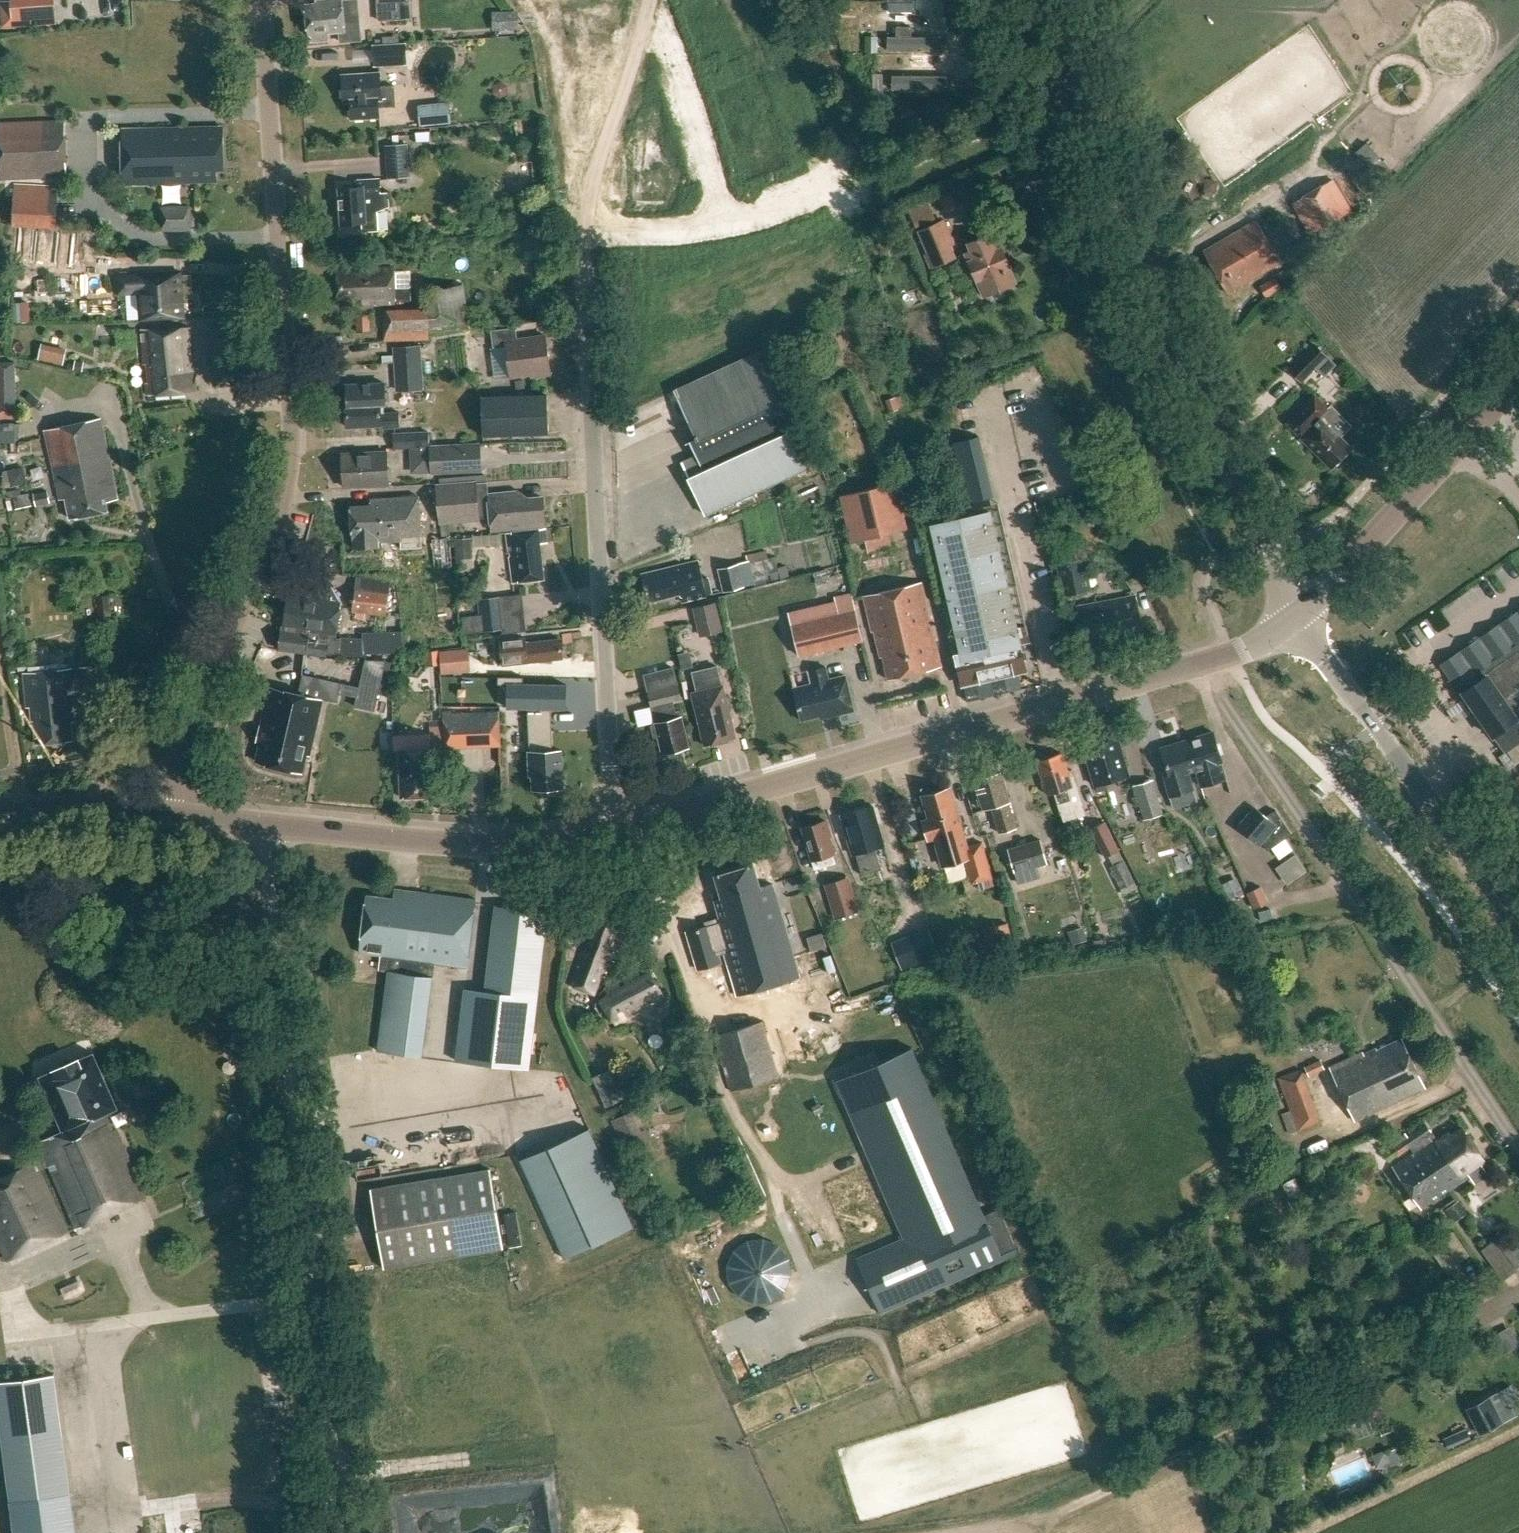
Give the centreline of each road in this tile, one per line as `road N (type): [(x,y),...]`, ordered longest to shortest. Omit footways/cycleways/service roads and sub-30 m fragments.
road 1 (residential): [(618,827),(582,196),(653,0)]
road 2 (residential): [(263,0),(295,432),(263,565),(185,752),(179,816)]
road 3 (unclassified): [(344,1532),(262,824)]
road 4 (tertiary): [(618,827),(1233,652),(1294,619)]
road 5 (tertiary): [(1294,619),(1049,0)]
road 6 (track): [(959,1532),(1035,1522),(1075,1506),(1518,1289)]
road 7 (track): [(1208,659),(1241,730),(1518,1146)]
road 8 (tertiary): [(1518,925),(1294,619)]
road 9 (tertiary): [(618,827),(513,842),(262,824)]
road 10 (tertiary): [(1294,619),(1341,578),(1518,378)]
road 11 (tertiary): [(0,809),(179,816)]

